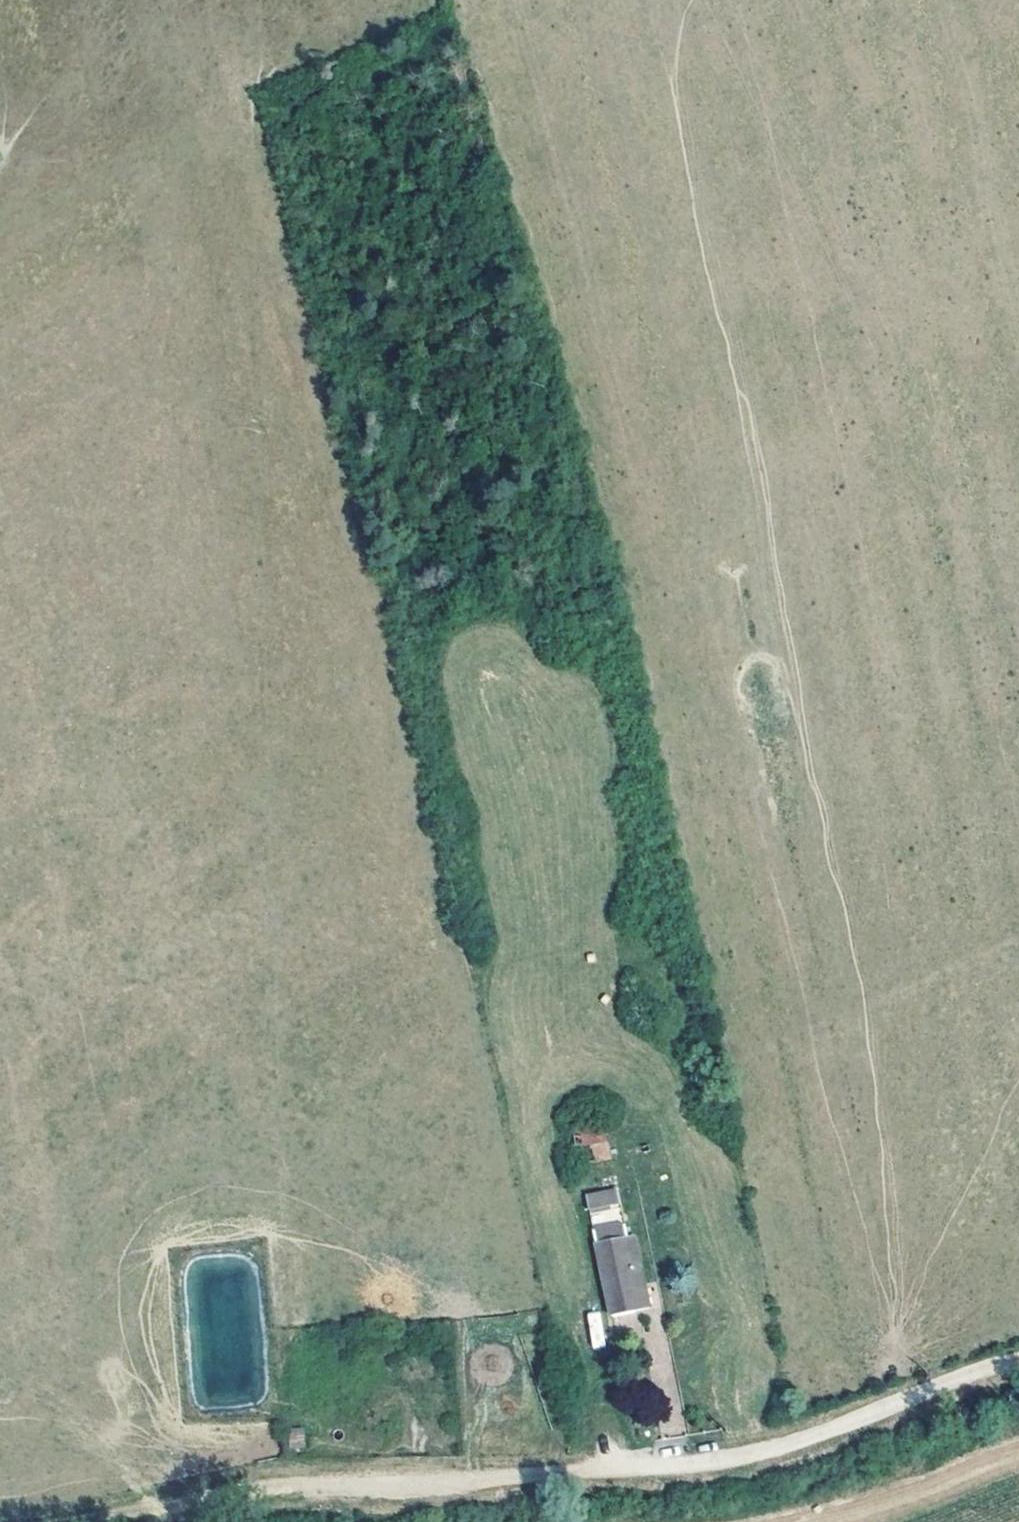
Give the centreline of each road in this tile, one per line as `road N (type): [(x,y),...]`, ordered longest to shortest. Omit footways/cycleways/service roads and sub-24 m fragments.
road 1 (track): [(1018,1365),(856,1431),(671,1471),(305,1496),(124,1521)]

